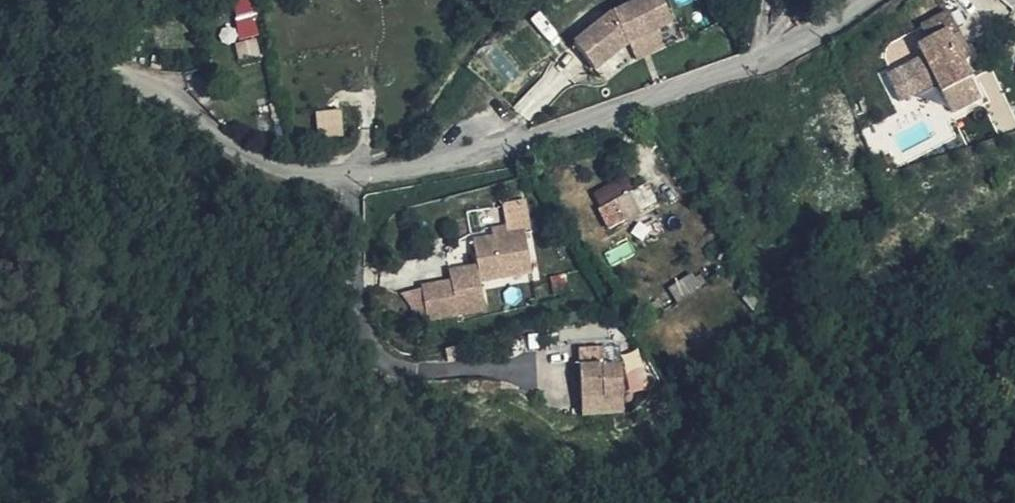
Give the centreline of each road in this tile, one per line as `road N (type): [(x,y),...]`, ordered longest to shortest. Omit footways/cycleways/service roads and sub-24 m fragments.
road 1 (residential): [(45,0),(59,42),(163,88),(244,147),(313,173),(359,175),(521,141),(761,58),(864,0)]

